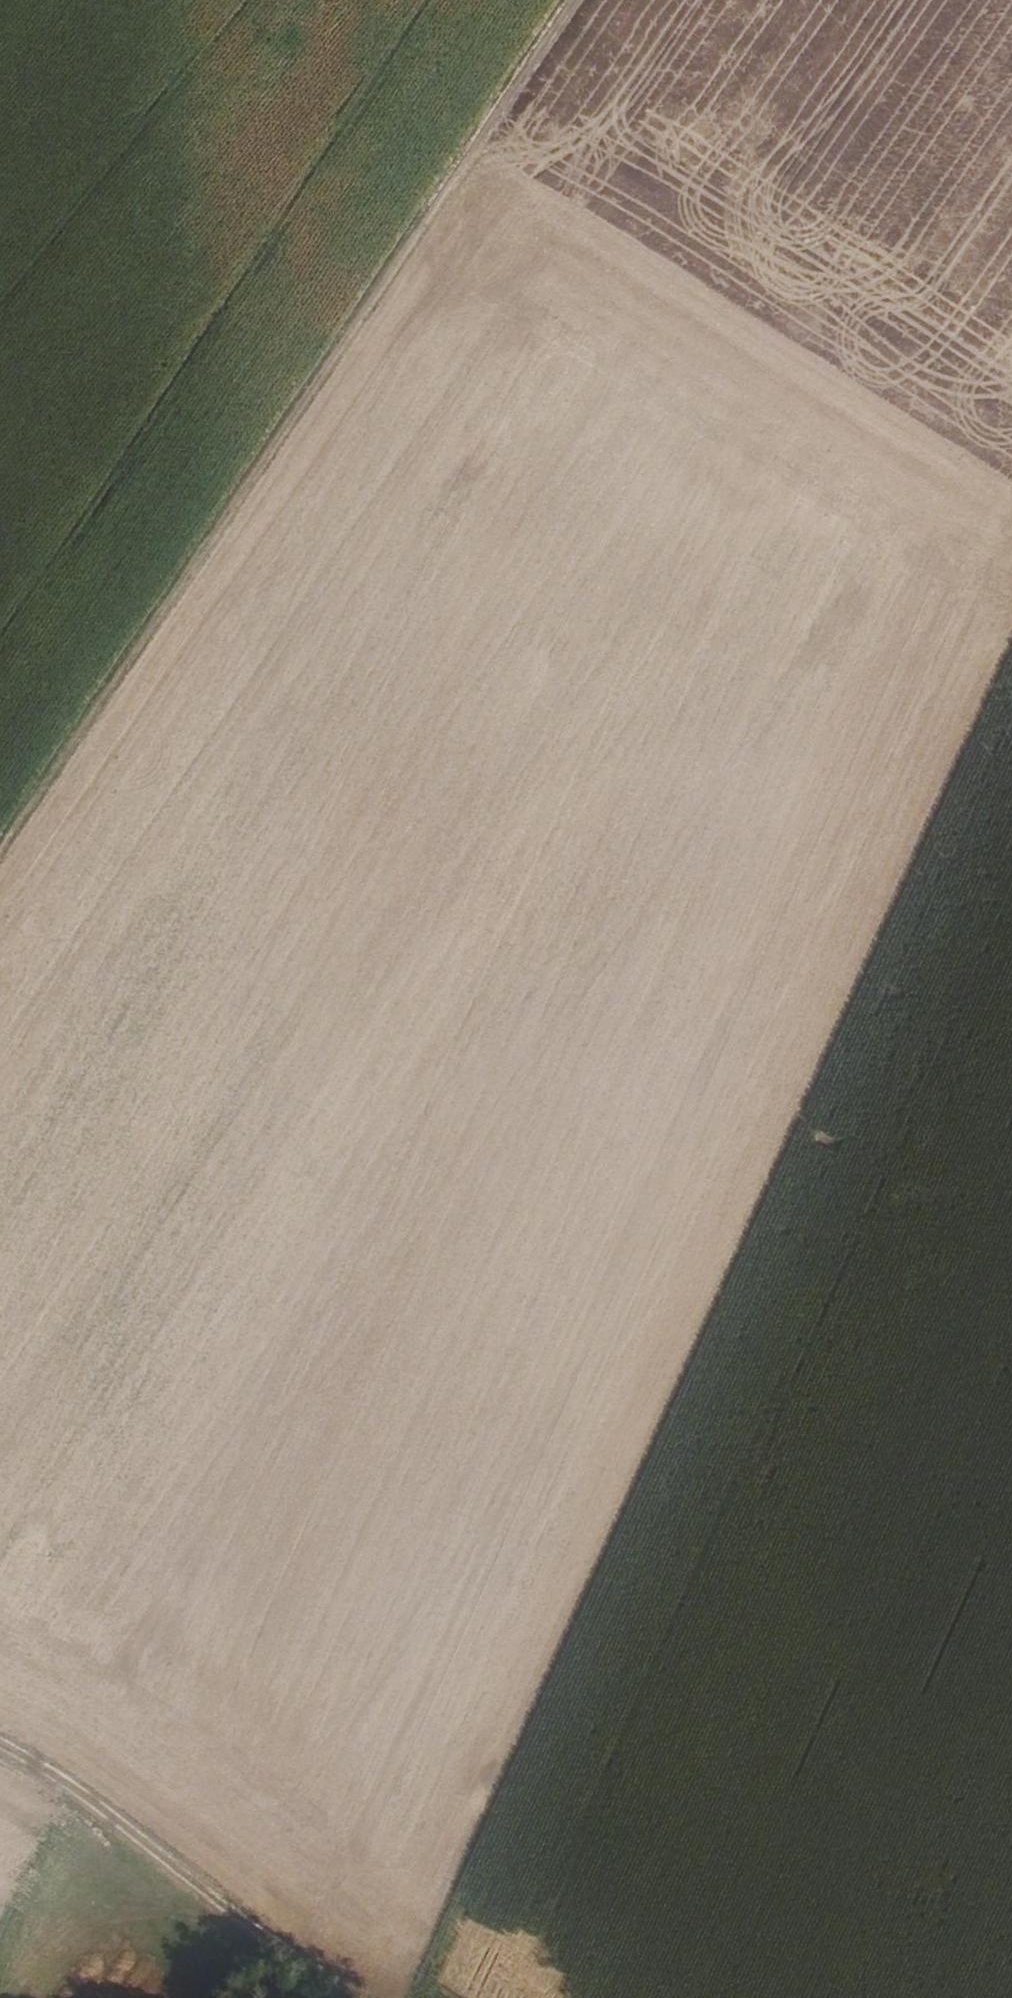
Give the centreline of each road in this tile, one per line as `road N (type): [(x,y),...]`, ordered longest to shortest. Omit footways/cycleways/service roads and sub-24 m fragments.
road 1 (track): [(591,0),(0,864)]
road 2 (track): [(392,1997),(293,1921),(27,1742),(0,1733)]

